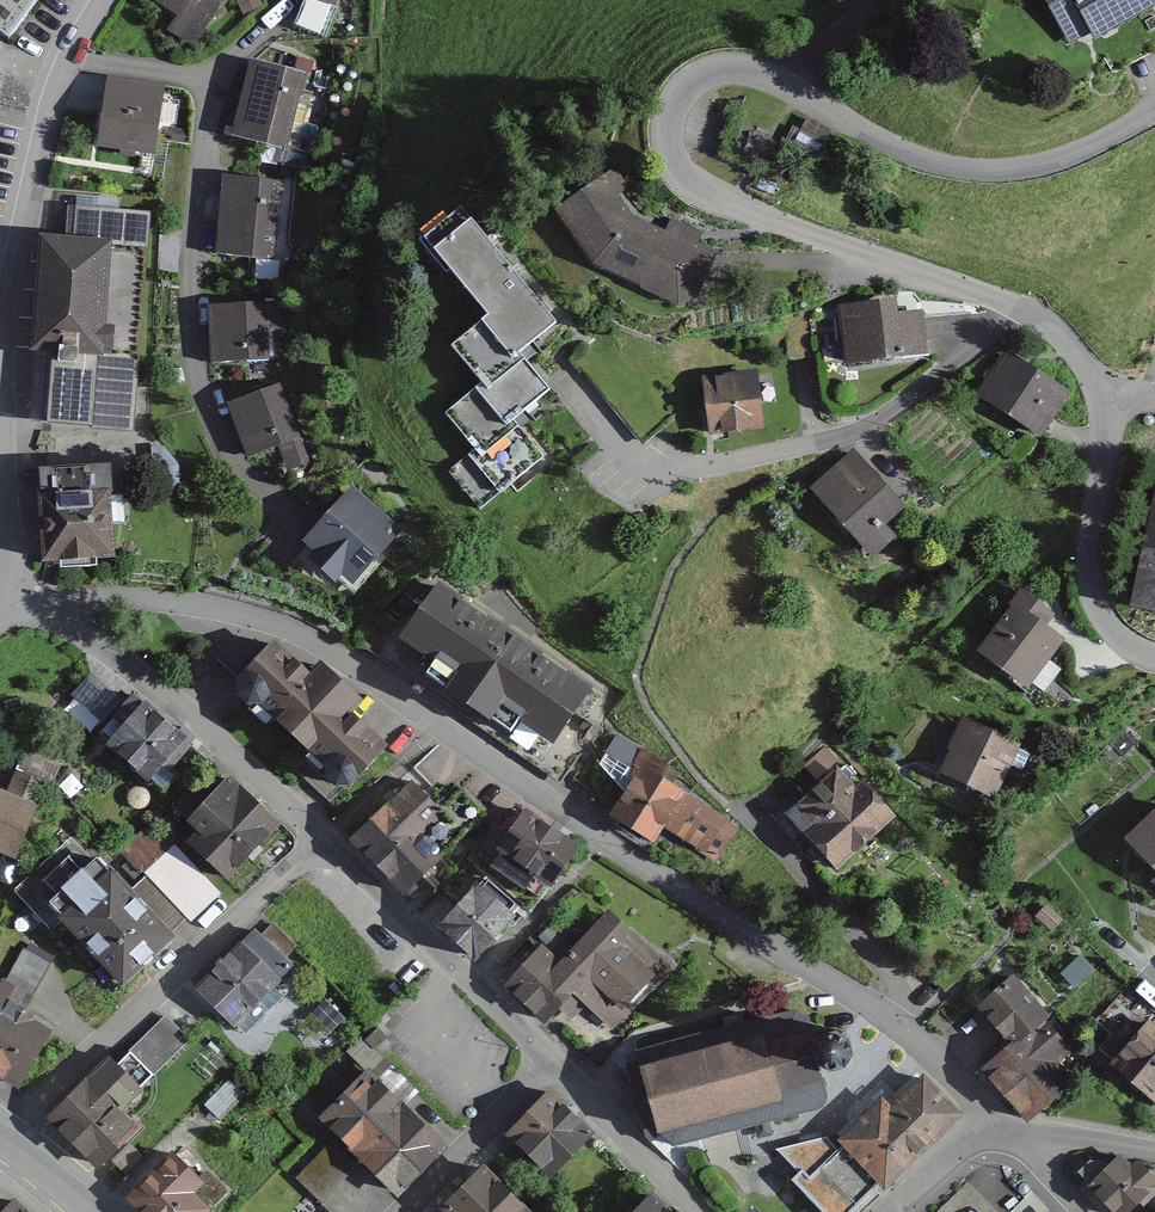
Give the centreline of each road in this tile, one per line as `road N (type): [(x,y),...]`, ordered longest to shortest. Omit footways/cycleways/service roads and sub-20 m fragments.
road 1 (residential): [(49,608),(86,598),(152,601),(263,621),(309,640),(598,838),(922,1044),(998,1126)]
road 2 (residential): [(1017,310),(697,197),(673,181),(657,153),(668,92),(692,71),(721,63),(782,84)]
road 3 (residential): [(1017,310),(880,427),(704,466),(647,465),(568,382)]
road 4 (residential): [(319,841),(149,993),(2,1144)]
road 5 (residential): [(782,84),(913,159),(967,170),(1023,168),(1074,153),(1154,111)]
road 6 (residential): [(319,841),(196,724),(49,608)]
road 7 (tertiary): [(0,315),(48,105),(98,0)]
road 8 (residential): [(542,1057),(319,841)]
road 9 (residential): [(1154,657),(1118,644),(1087,595),(1100,454),(1095,403)]
road 10 (residential): [(697,1211),(542,1057)]
road 11 (residential): [(542,1057),(399,1211)]
road 12 (residential): [(998,1126),(1154,1151)]
road 13 (residential): [(998,1126),(944,1153),(885,1211)]
road 14 (residential): [(1095,403),(1073,356),(1017,310)]

